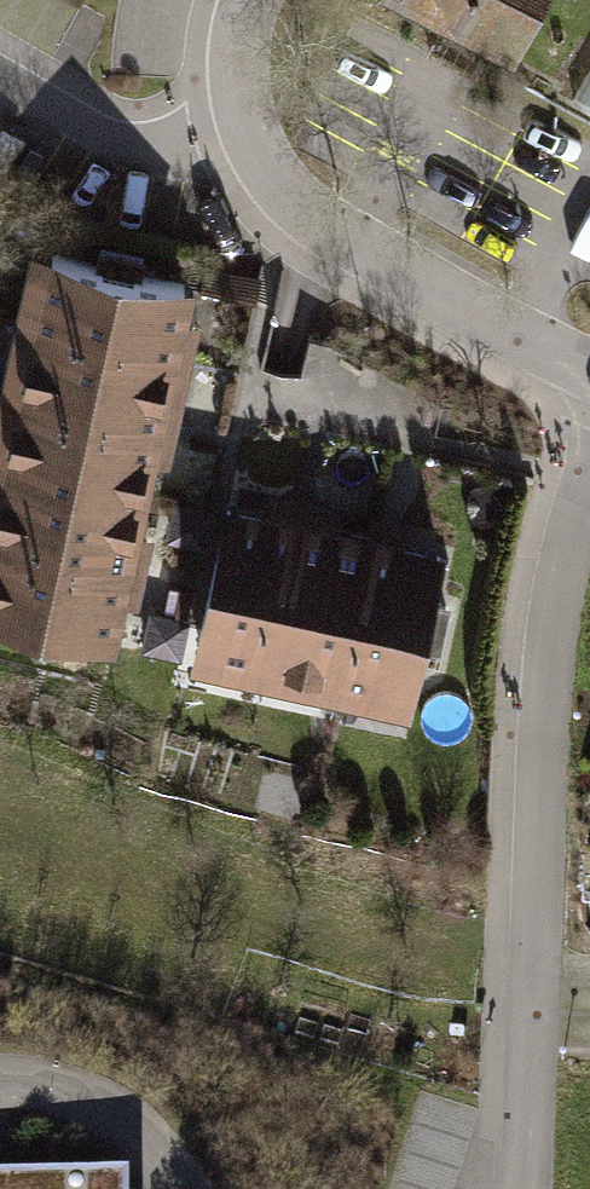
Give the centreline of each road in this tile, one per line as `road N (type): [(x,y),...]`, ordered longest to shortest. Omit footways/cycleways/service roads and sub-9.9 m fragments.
road 1 (residential): [(589,490),(562,587),(545,691),(524,1188)]
road 2 (residential): [(589,369),(352,248),(288,196),(243,138)]
road 3 (residential): [(243,138),(200,149),(114,141),(0,76)]
road 4 (residential): [(177,1188),(127,1126),(53,1086),(0,1083)]
road 5 (residential): [(243,138),(238,66),(251,0)]

